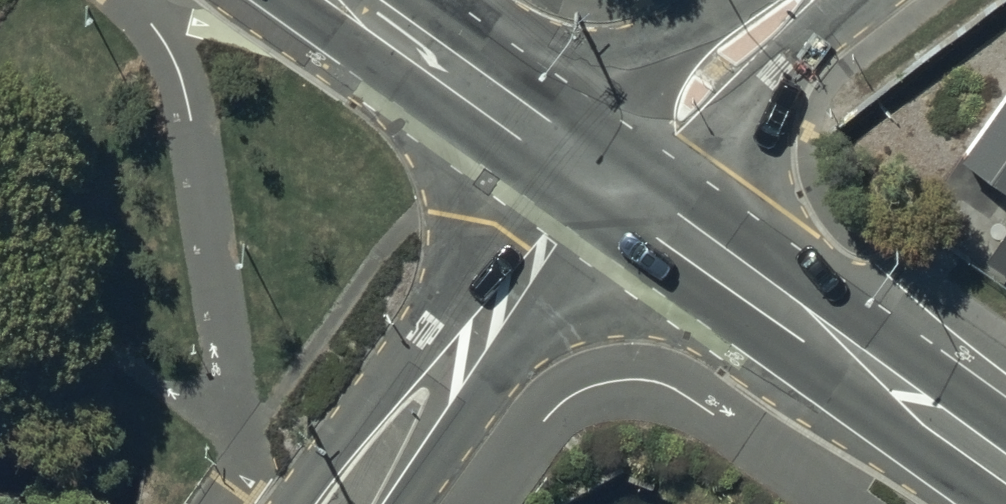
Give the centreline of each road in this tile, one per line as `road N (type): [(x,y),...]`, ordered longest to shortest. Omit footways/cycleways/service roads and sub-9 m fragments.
road 1 (secondary): [(589,169),(1005,468)]
road 2 (unclassified): [(352,503),(589,169)]
road 3 (secondary): [(355,0),(589,169)]
road 4 (unclassified): [(589,169),(811,0)]

